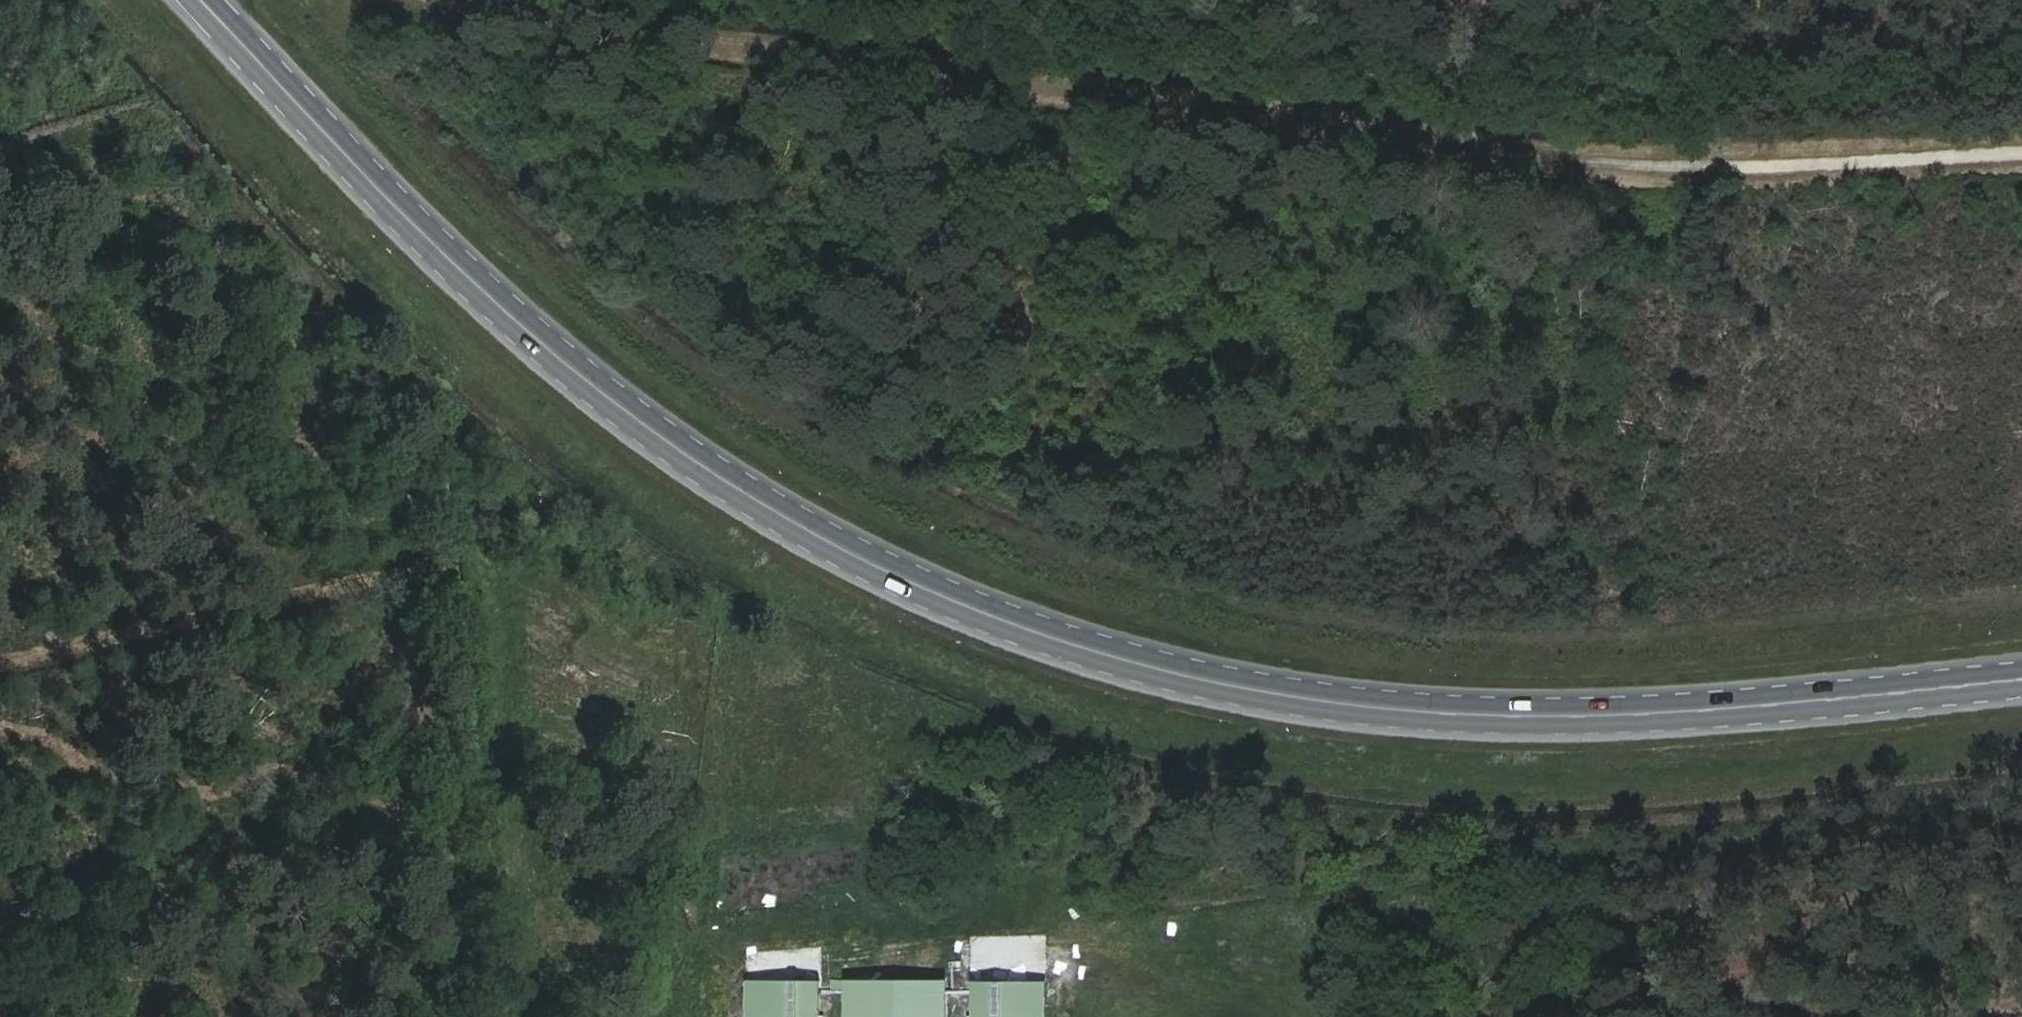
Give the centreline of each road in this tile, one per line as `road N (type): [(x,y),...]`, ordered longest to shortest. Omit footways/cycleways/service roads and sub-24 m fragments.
road 1 (primary): [(2021,672),(1684,708),(1377,706),(1166,667),(969,604),(787,519),(628,412),(500,304),(199,0)]
road 2 (track): [(486,0),(1585,162),(1795,171),(2021,158)]

